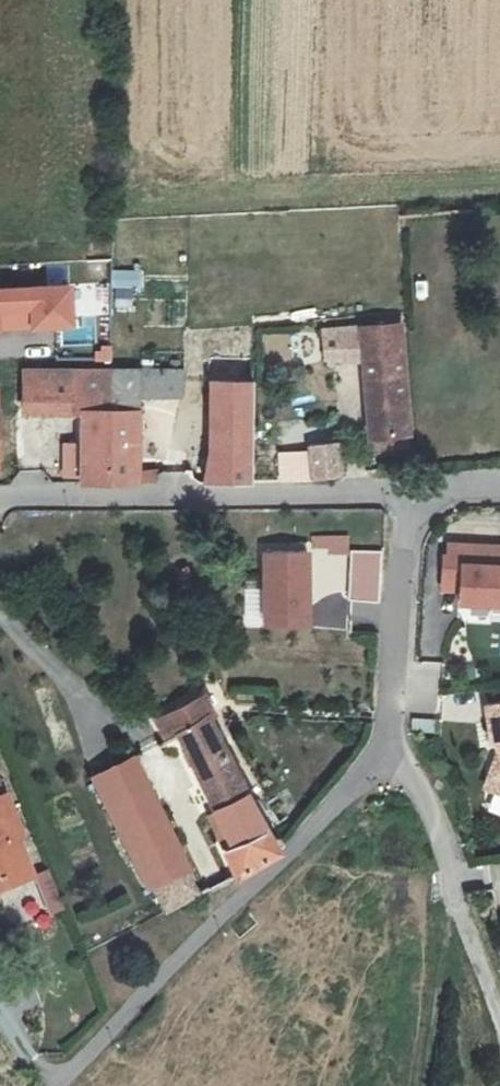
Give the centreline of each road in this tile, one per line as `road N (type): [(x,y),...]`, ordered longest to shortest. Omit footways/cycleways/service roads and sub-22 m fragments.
road 1 (residential): [(58,1085),(177,959),(367,782),(385,755),(409,488)]
road 2 (unclassified): [(409,488),(0,497)]
road 3 (track): [(499,1016),(420,793),(385,755)]

